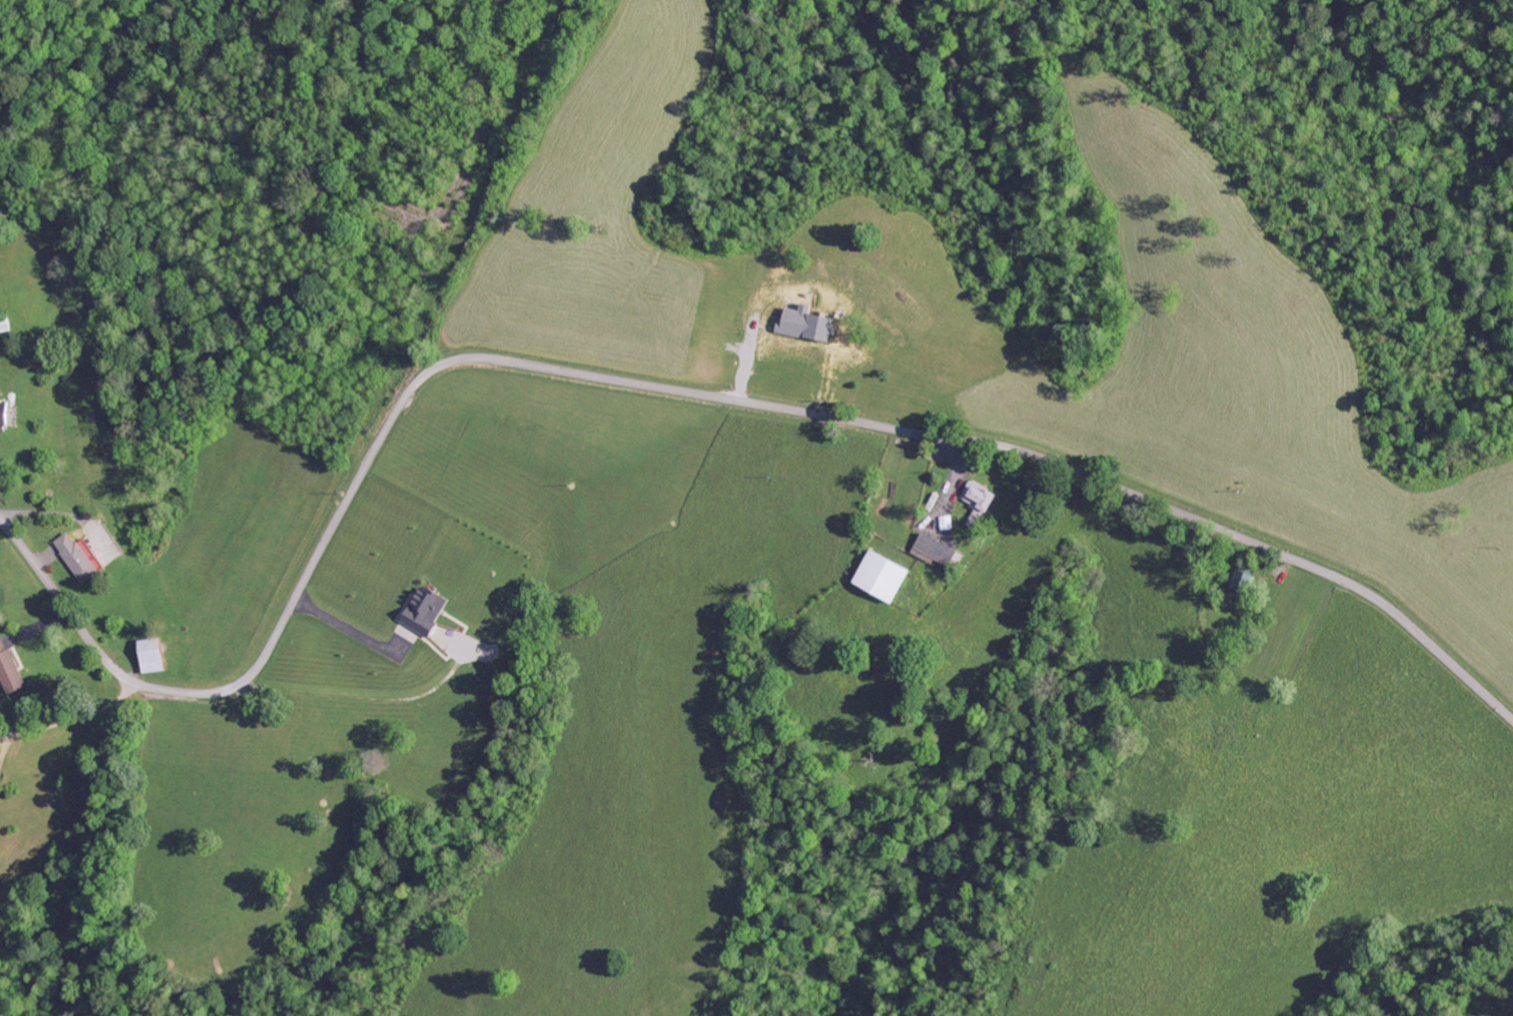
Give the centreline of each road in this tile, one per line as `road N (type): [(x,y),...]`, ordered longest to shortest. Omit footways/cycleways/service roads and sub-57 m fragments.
road 1 (residential): [(1512,721),(1368,595),(1052,462),(485,360),(444,367),(411,391),(270,646),(229,688),(153,689),(120,674),(0,524)]

